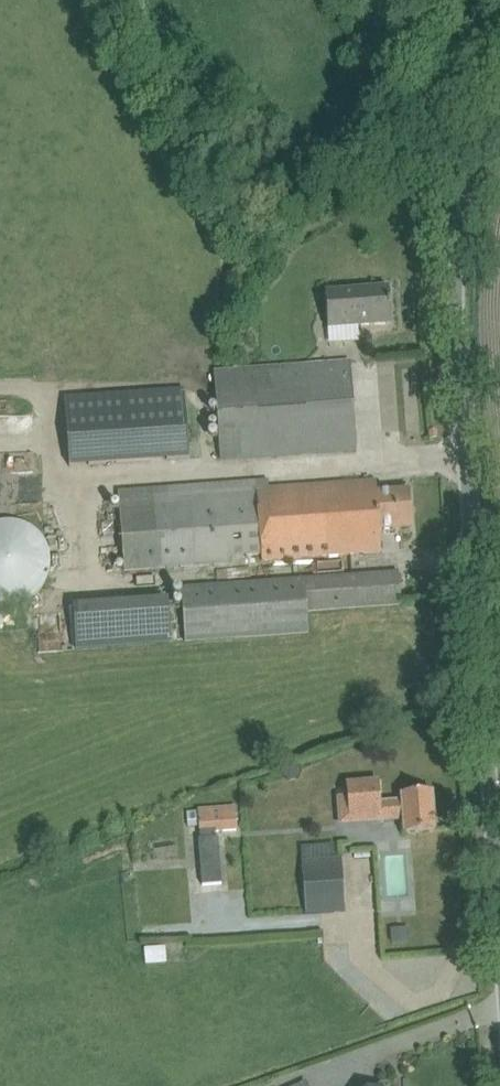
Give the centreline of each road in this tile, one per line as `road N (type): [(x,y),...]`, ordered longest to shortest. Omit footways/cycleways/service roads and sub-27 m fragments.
road 1 (unclassified): [(499,1056),(449,231),(467,128),(499,47)]

